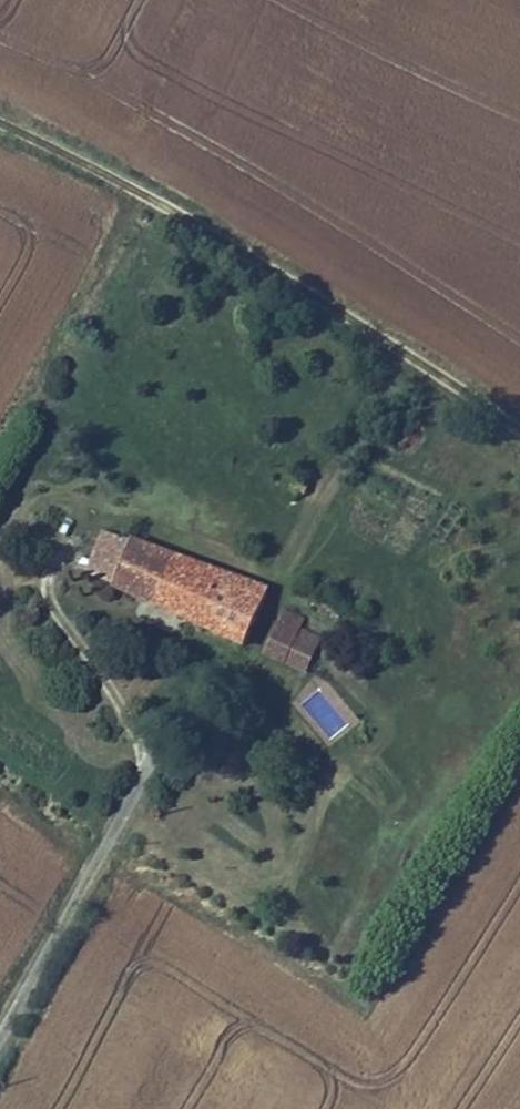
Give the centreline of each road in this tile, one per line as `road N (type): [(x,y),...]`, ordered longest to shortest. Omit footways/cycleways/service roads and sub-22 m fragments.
road 1 (track): [(519,443),(407,368),(0,136)]
road 2 (track): [(248,661),(311,513),(407,368)]

